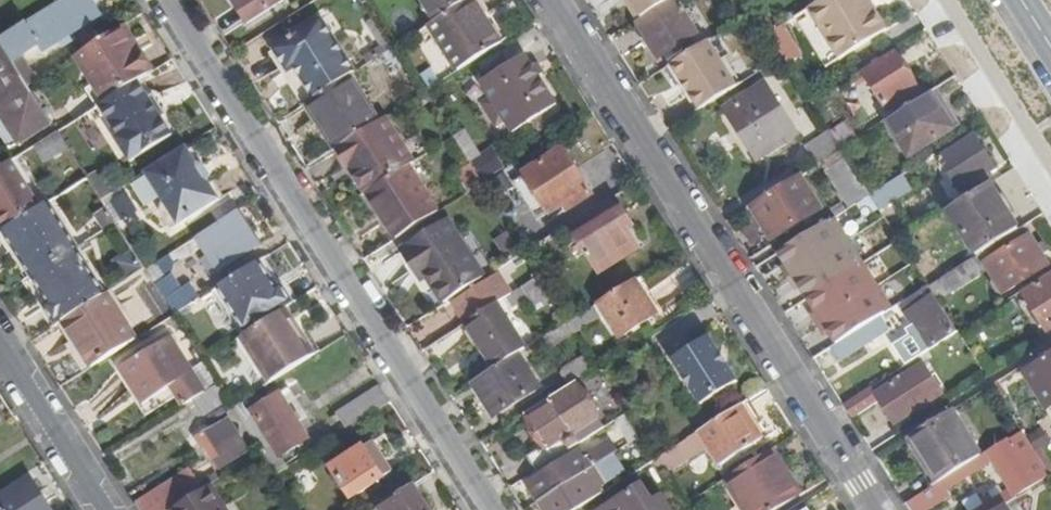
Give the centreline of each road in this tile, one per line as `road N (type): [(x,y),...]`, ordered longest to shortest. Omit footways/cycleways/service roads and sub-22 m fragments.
road 1 (residential): [(166,0),(491,509)]
road 2 (residential): [(877,509),(553,0)]
road 3 (residential): [(105,509),(0,345)]

